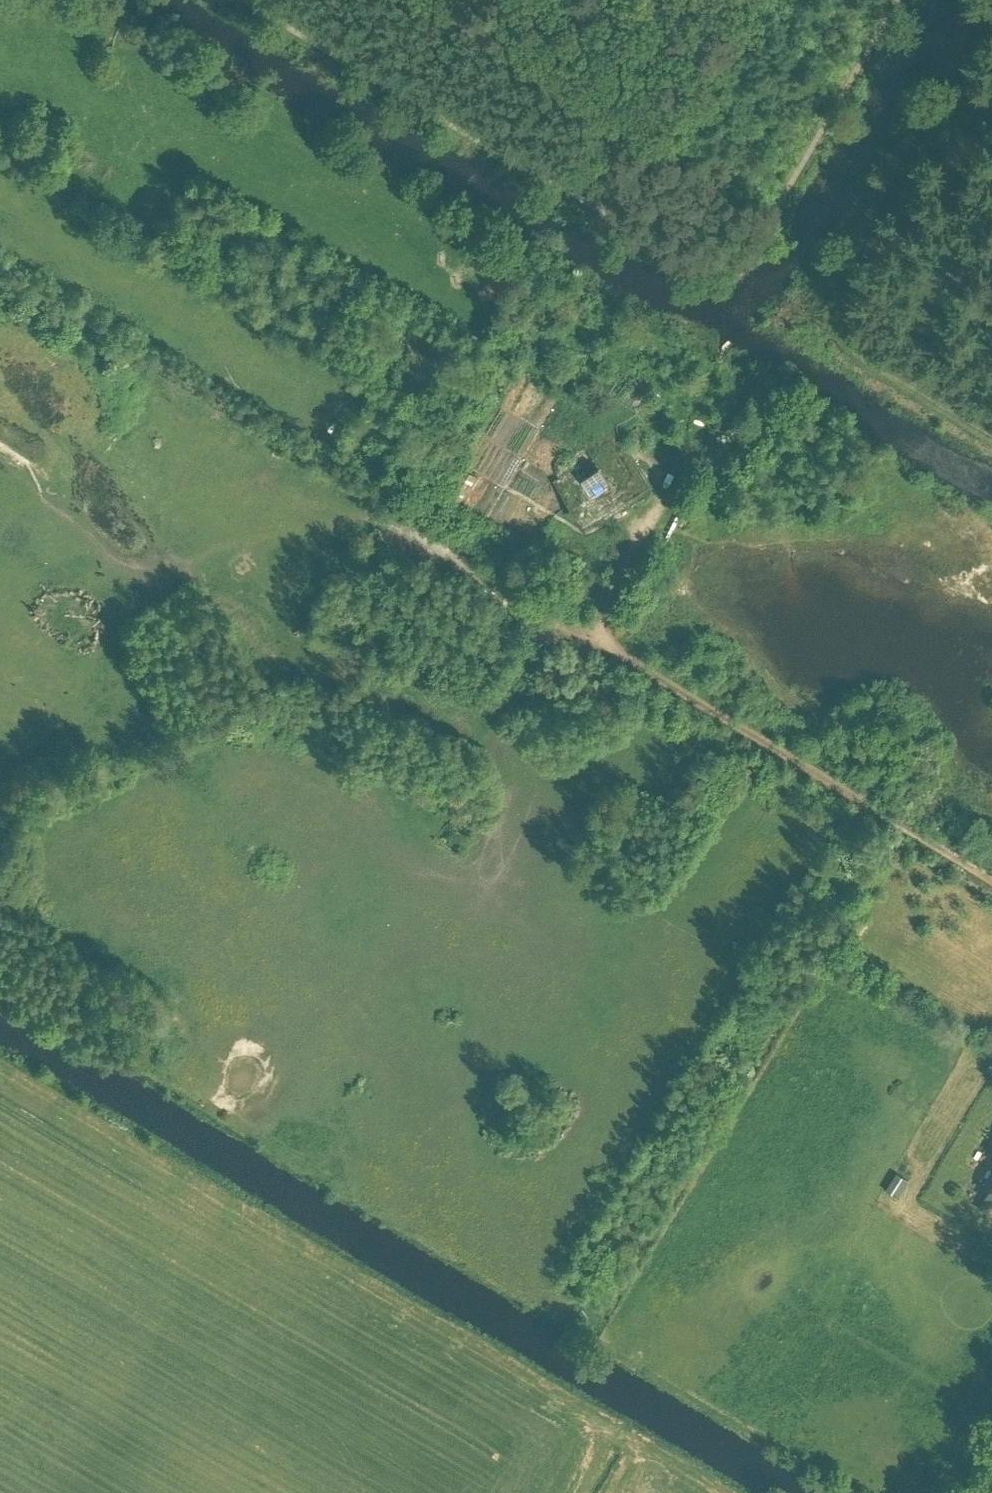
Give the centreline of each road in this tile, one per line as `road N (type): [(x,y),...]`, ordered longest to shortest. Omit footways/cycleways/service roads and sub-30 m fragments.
road 1 (track): [(991,881),(596,635),(637,534)]
road 2 (track): [(991,436),(851,346),(837,298),(991,11)]

